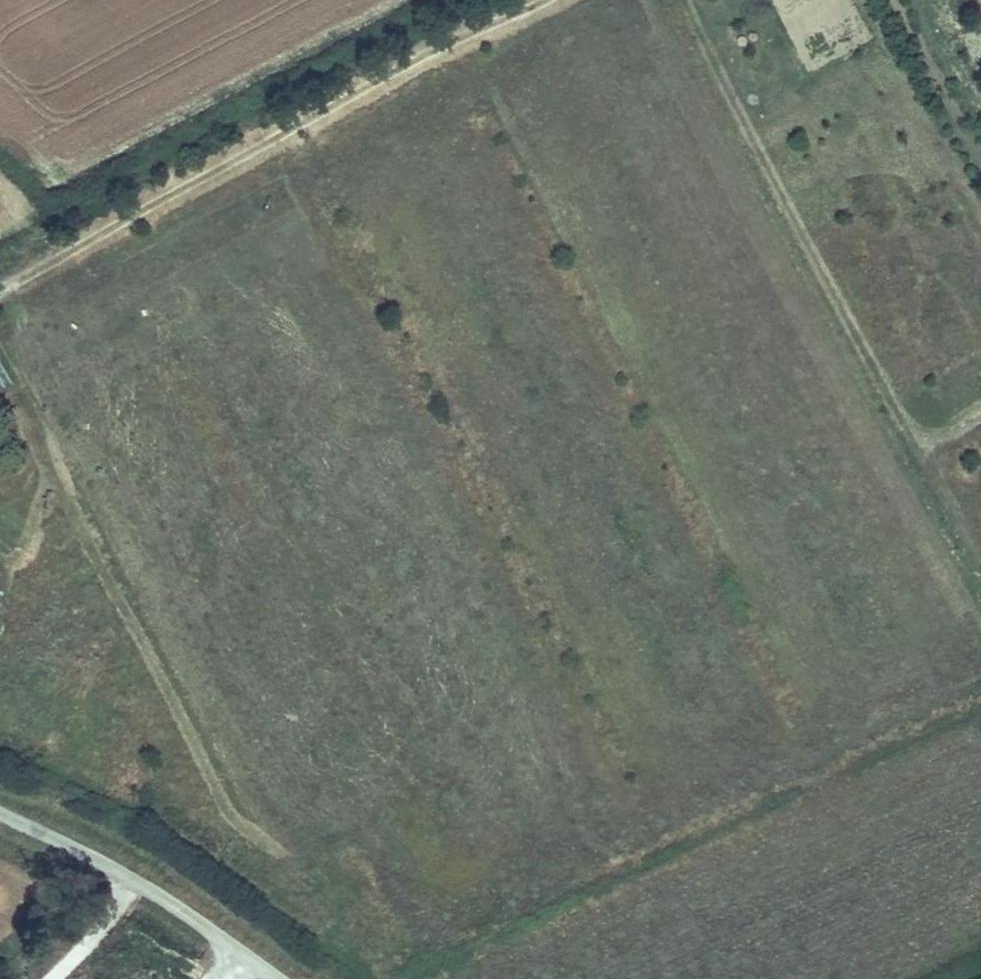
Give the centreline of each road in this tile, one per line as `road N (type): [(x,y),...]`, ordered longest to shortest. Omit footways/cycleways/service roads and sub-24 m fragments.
road 1 (track): [(518,0),(0,290)]
road 2 (residential): [(0,812),(138,878),(277,978)]

